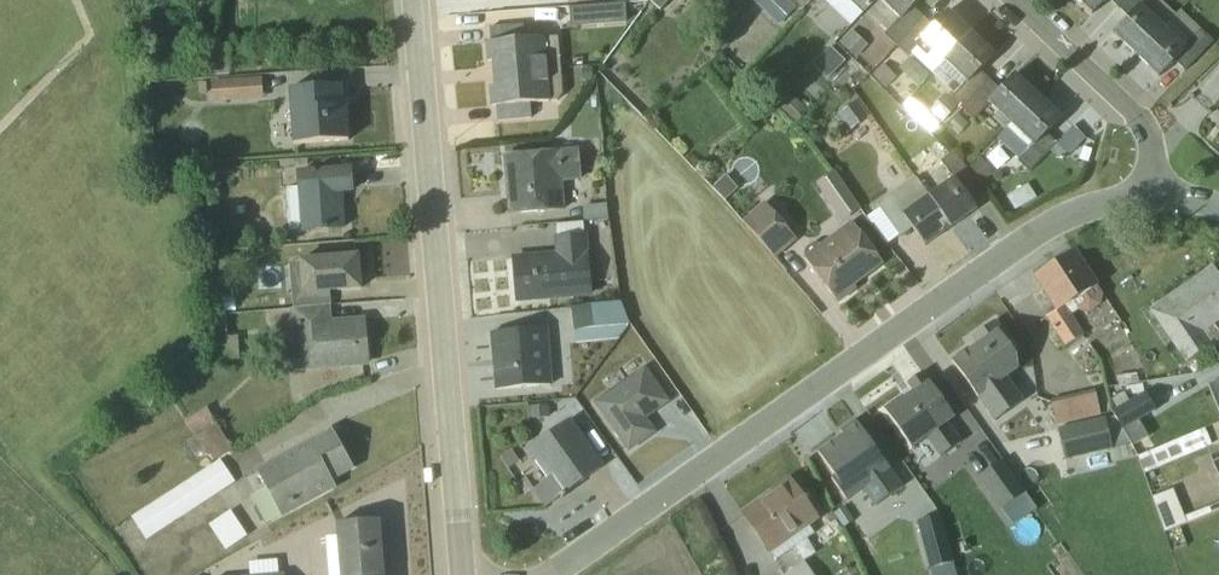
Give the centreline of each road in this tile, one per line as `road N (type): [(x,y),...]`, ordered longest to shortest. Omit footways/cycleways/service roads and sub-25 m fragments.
road 1 (residential): [(1157,194),(1105,203),(1016,246),(551,574)]
road 2 (tertiary): [(461,574),(413,0)]
road 3 (residential): [(1157,194),(1133,111),(1015,0)]

